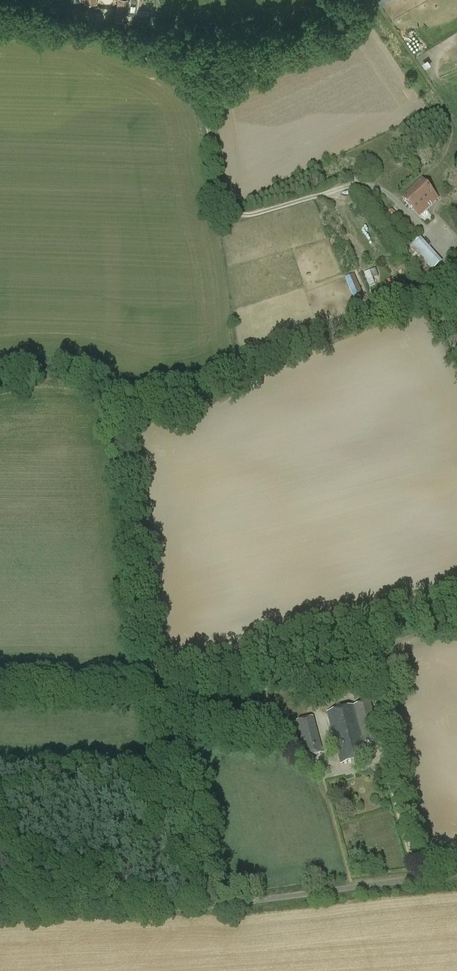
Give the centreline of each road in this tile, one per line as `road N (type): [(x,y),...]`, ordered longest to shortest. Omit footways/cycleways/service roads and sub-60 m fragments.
road 1 (unclassified): [(0,908),(197,900),(456,865)]
road 2 (unclassified): [(320,194),(243,219),(223,202),(205,119),(180,75),(82,18),(0,10)]

